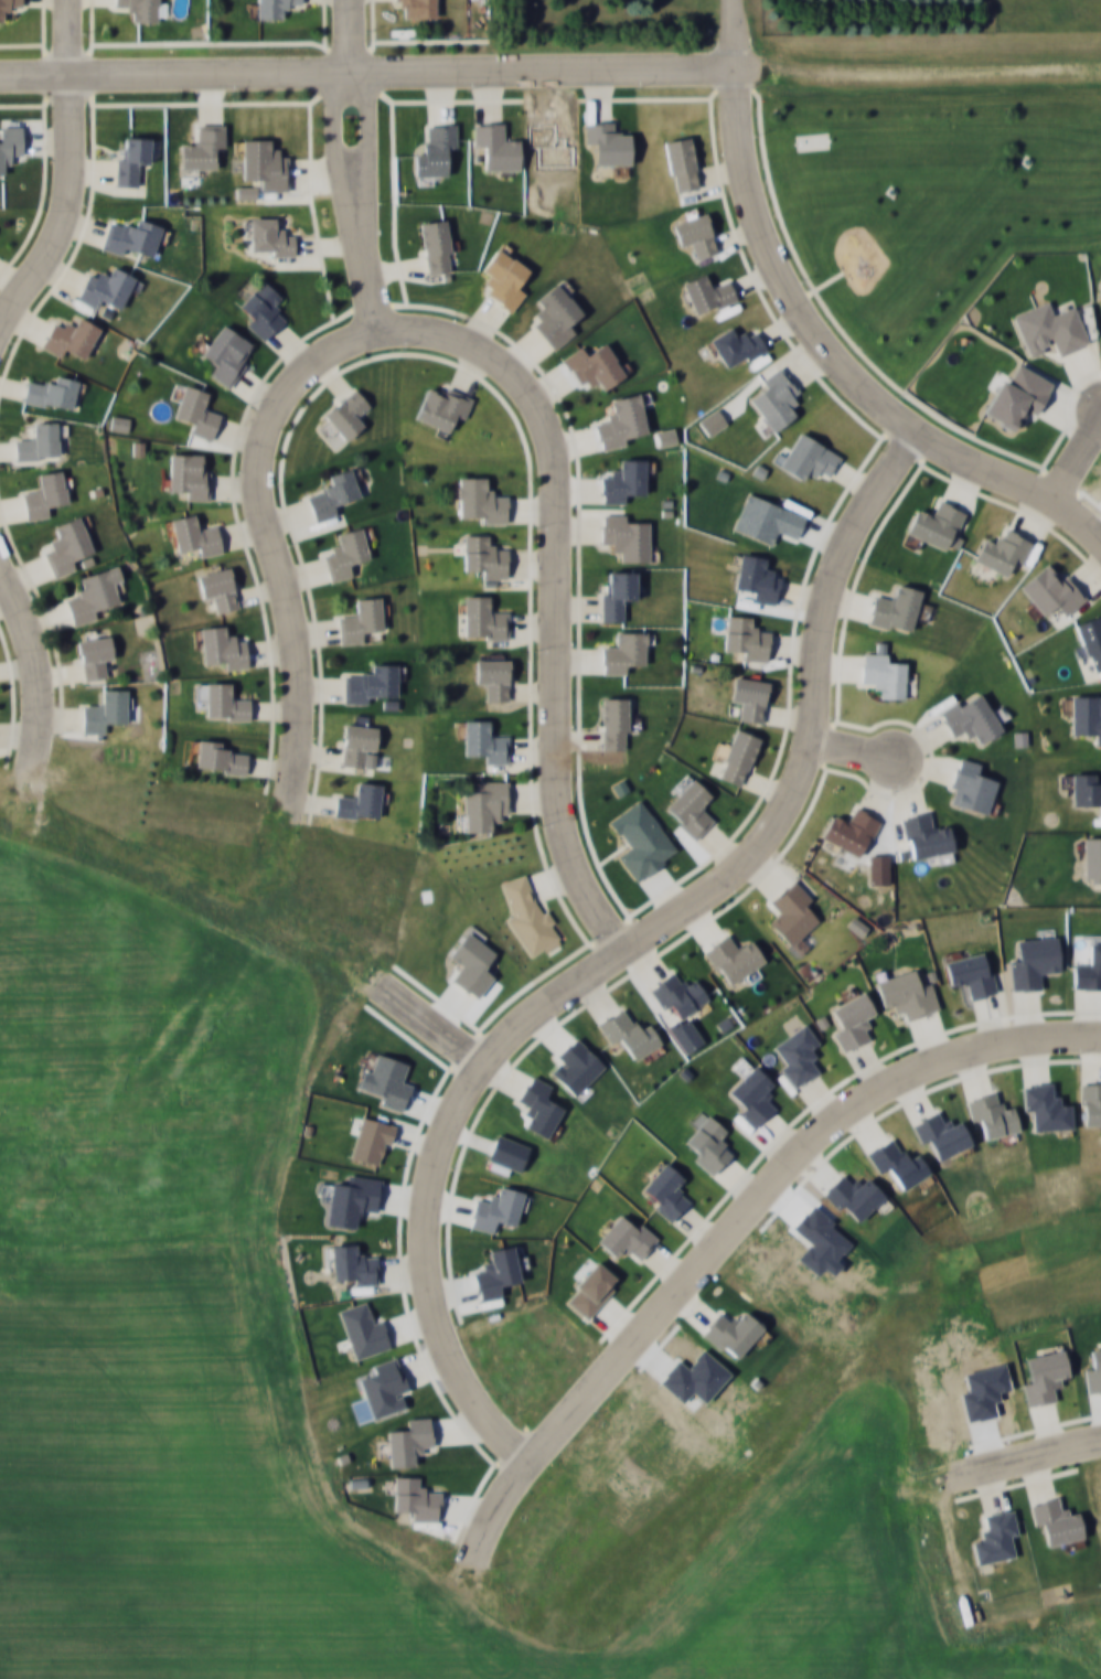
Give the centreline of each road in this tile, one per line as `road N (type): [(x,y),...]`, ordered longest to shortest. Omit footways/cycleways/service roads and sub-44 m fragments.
road 1 (residential): [(1100,65),(0,73)]
road 2 (residential): [(1100,1032),(1041,1035),(918,1061),(821,1126),(503,1486),(471,1572)]
road 3 (residential): [(372,327),(424,329),(483,351),(527,394),(550,461),(554,757),(569,853),(619,948)]
road 4 (residential): [(730,0),(730,69),(748,199),(785,289),(841,371),(915,432),(1054,504),(1100,547)]
road 5 (residential): [(619,948),(706,891),(770,826),(808,740),(822,601),(859,516),(915,432)]
road 6 (residential): [(619,948),(495,1041),(459,1097),(425,1204),(429,1304),(443,1347),(496,1430),(527,1457)]
road 7 (residential): [(372,327),(327,350),(279,393),(259,458),(293,625),(290,800)]
road 8 (residential): [(68,0),(70,161),(55,232),(0,328)]
road 9 (residential): [(350,0),(353,202),(372,327)]
road 10 (residential): [(0,577),(33,662),(36,721),(26,781)]
road 11 (residential): [(1100,1437),(966,1466)]

